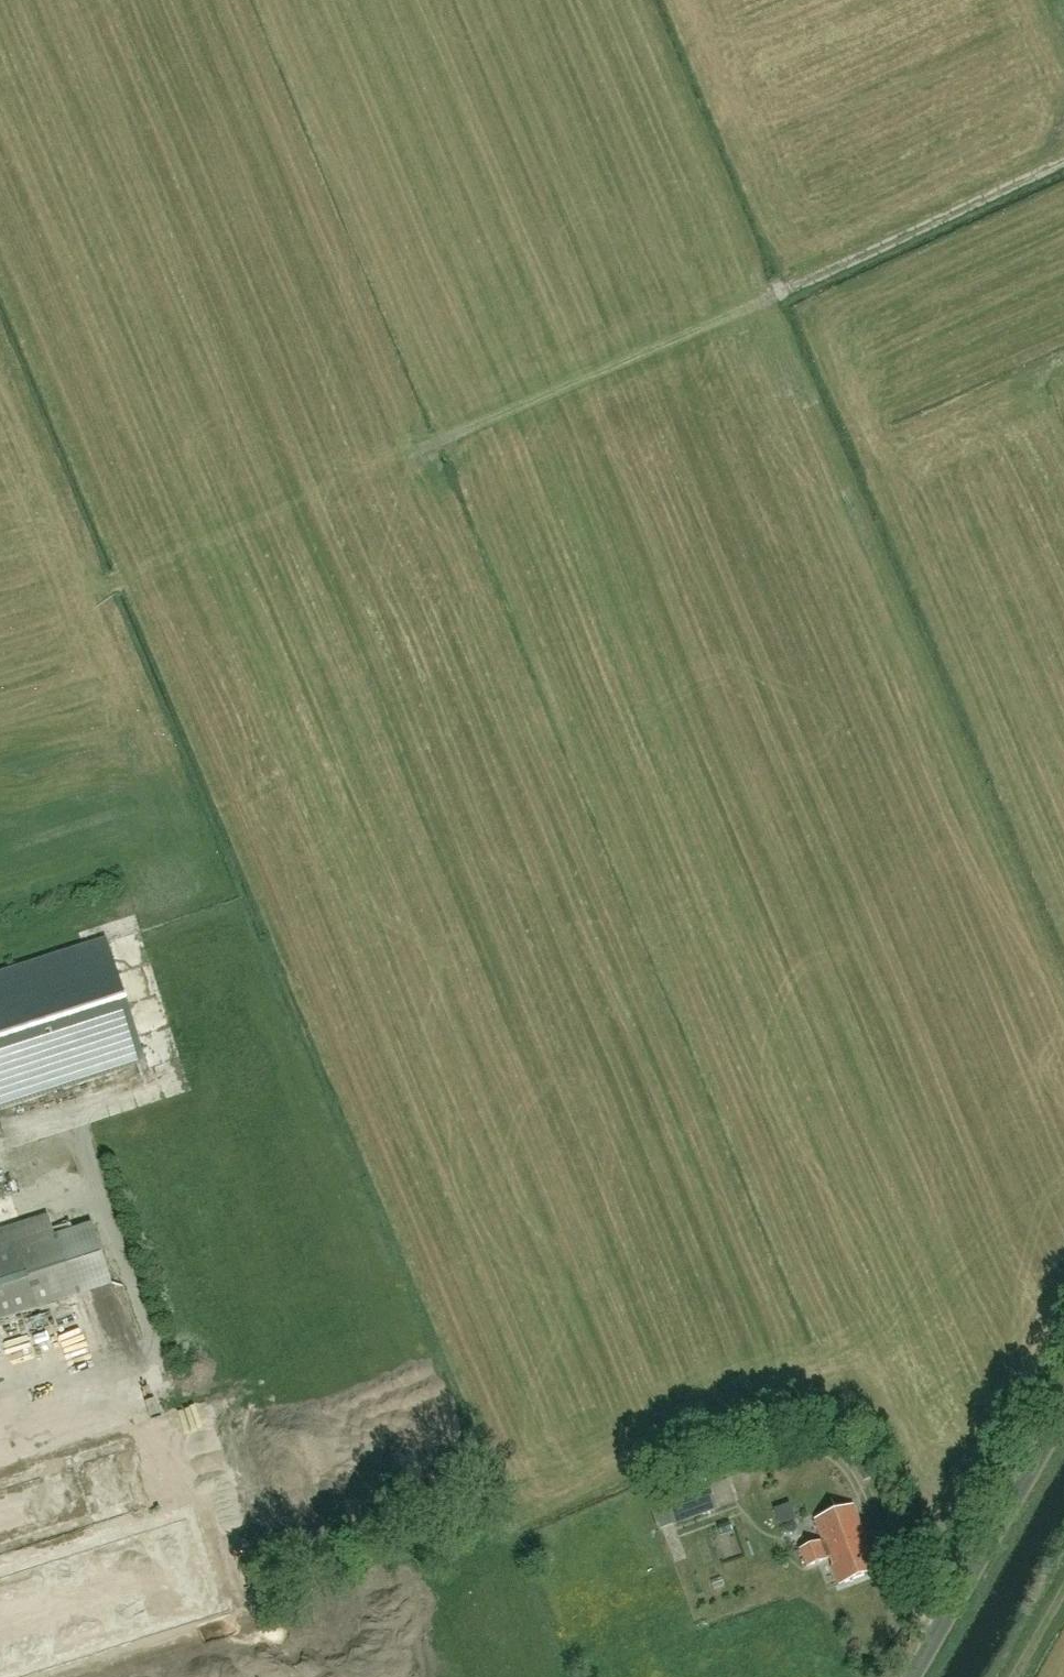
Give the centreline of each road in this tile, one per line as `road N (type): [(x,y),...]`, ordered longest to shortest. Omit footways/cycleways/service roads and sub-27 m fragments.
road 1 (unclassified): [(916,1676),(1063,1418)]

